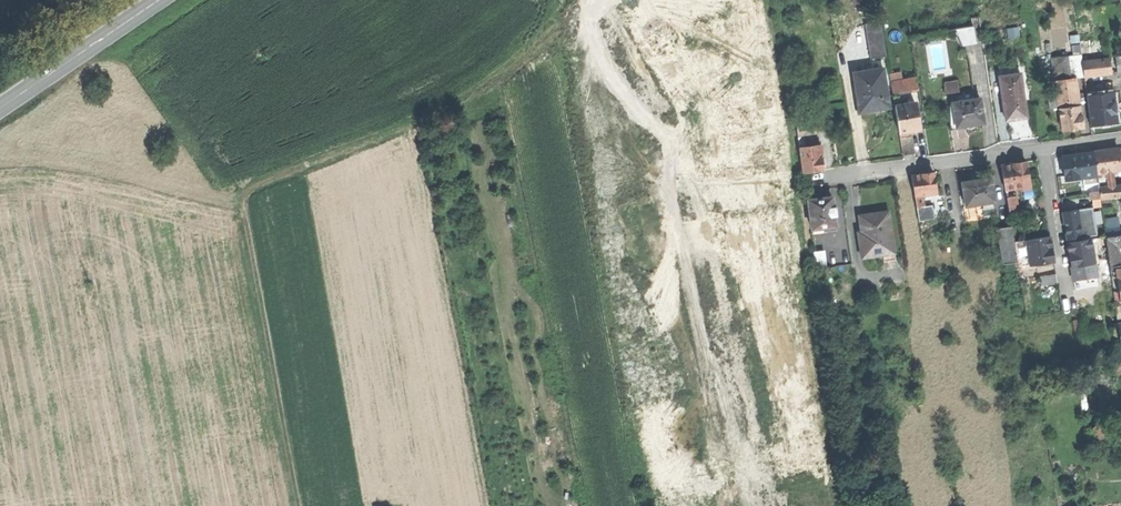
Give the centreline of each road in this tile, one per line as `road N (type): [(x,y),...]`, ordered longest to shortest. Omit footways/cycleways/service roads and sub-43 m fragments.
road 1 (track): [(298,505),(242,205),(250,190),(478,97),(587,0)]
road 2 (residential): [(1042,147),(805,181)]
road 3 (primary): [(161,0),(0,110)]
road 4 (residential): [(1042,147),(1064,304)]

